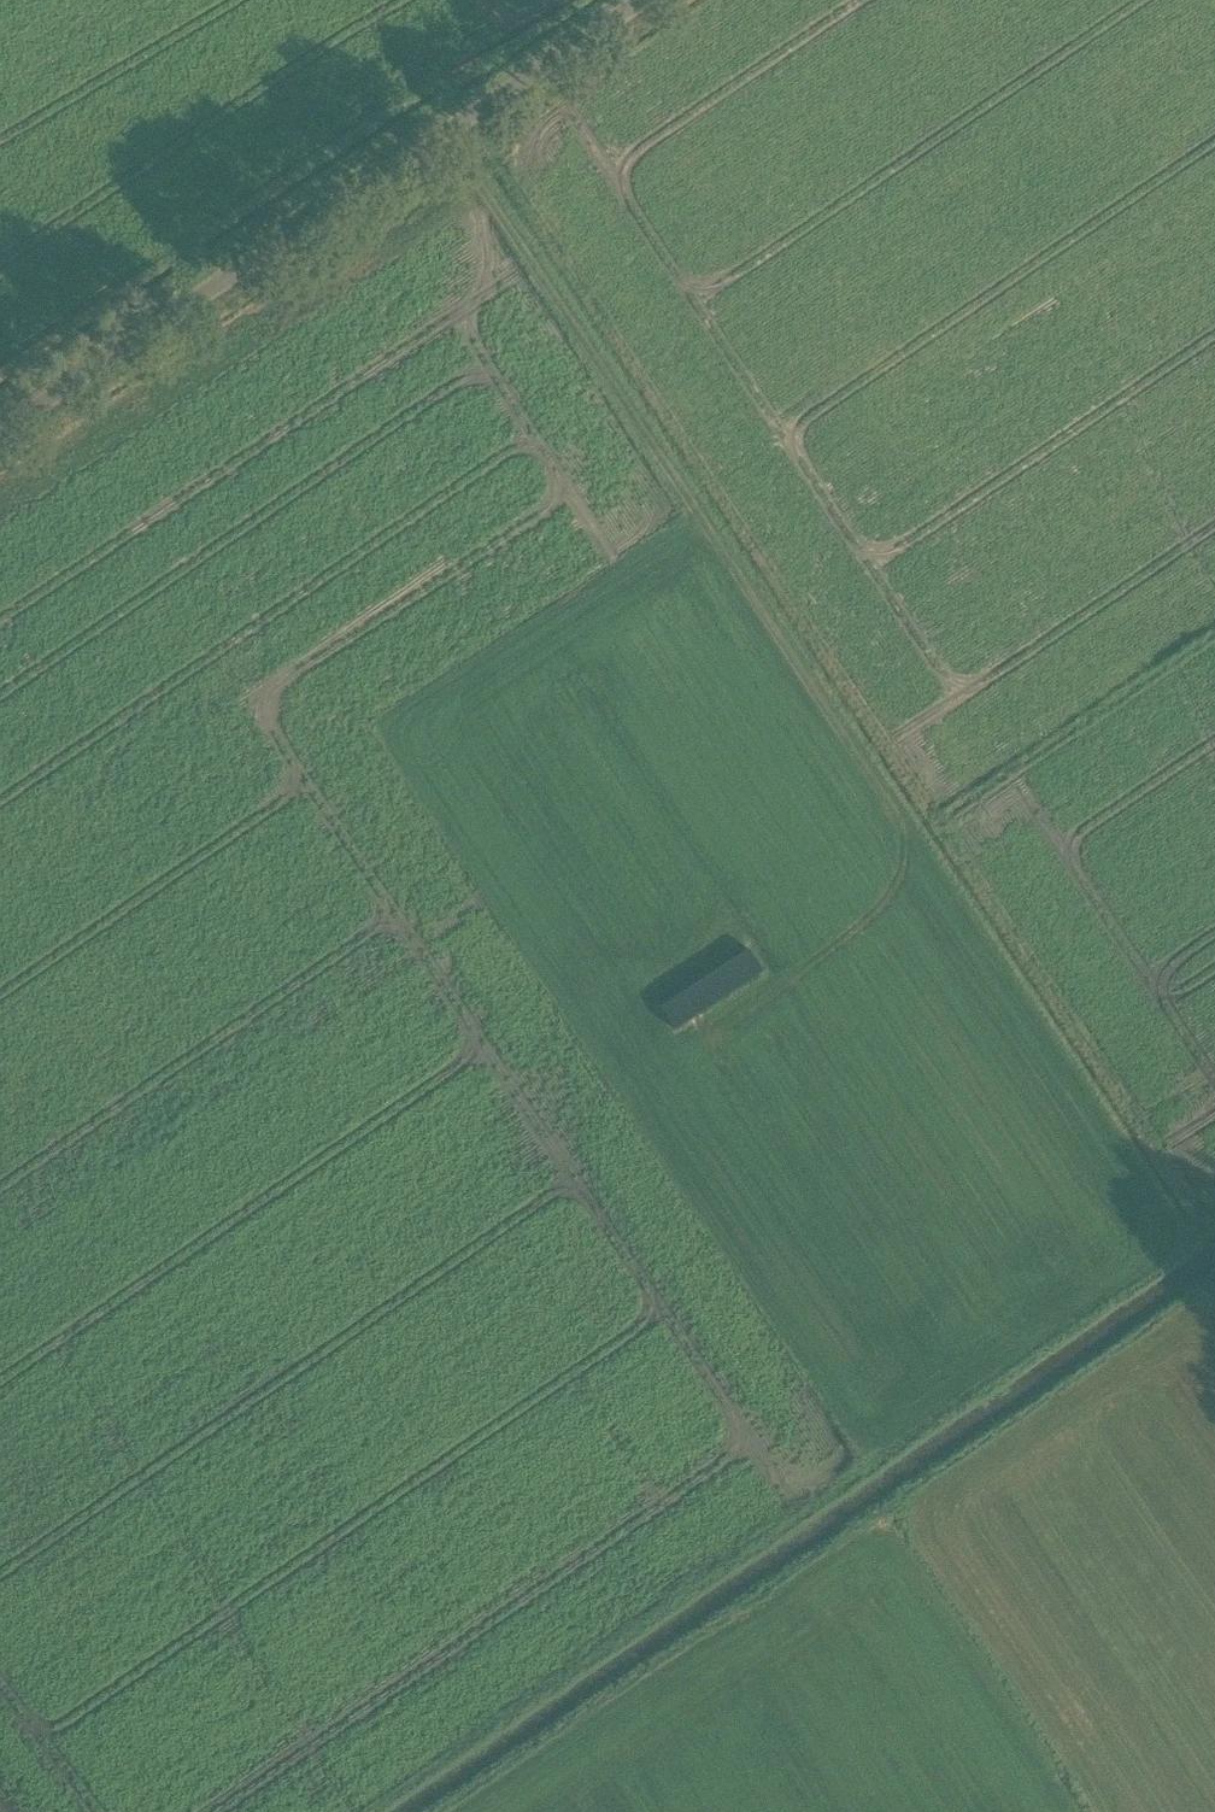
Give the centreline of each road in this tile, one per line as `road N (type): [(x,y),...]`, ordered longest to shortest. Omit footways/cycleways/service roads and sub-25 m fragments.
road 1 (unclassified): [(641,0),(0,430)]

